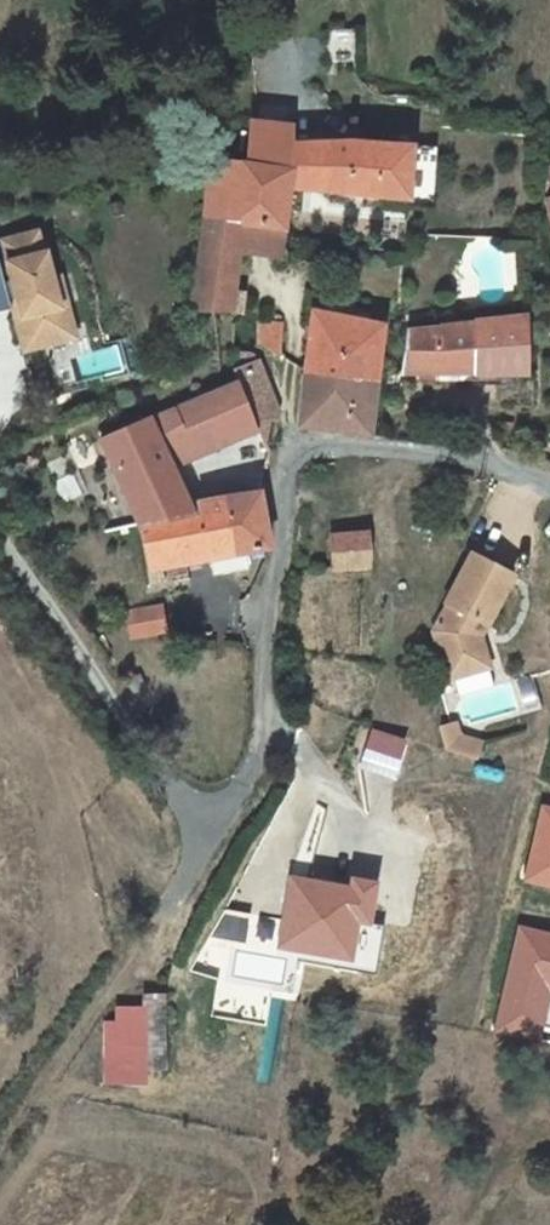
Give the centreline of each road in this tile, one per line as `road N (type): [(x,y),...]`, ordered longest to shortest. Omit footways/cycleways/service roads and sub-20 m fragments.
road 1 (residential): [(549,488),(523,472),(300,451),(257,768),(217,826)]
road 2 (track): [(0,1145),(217,826)]
road 3 (track): [(0,518),(171,787),(217,826)]

